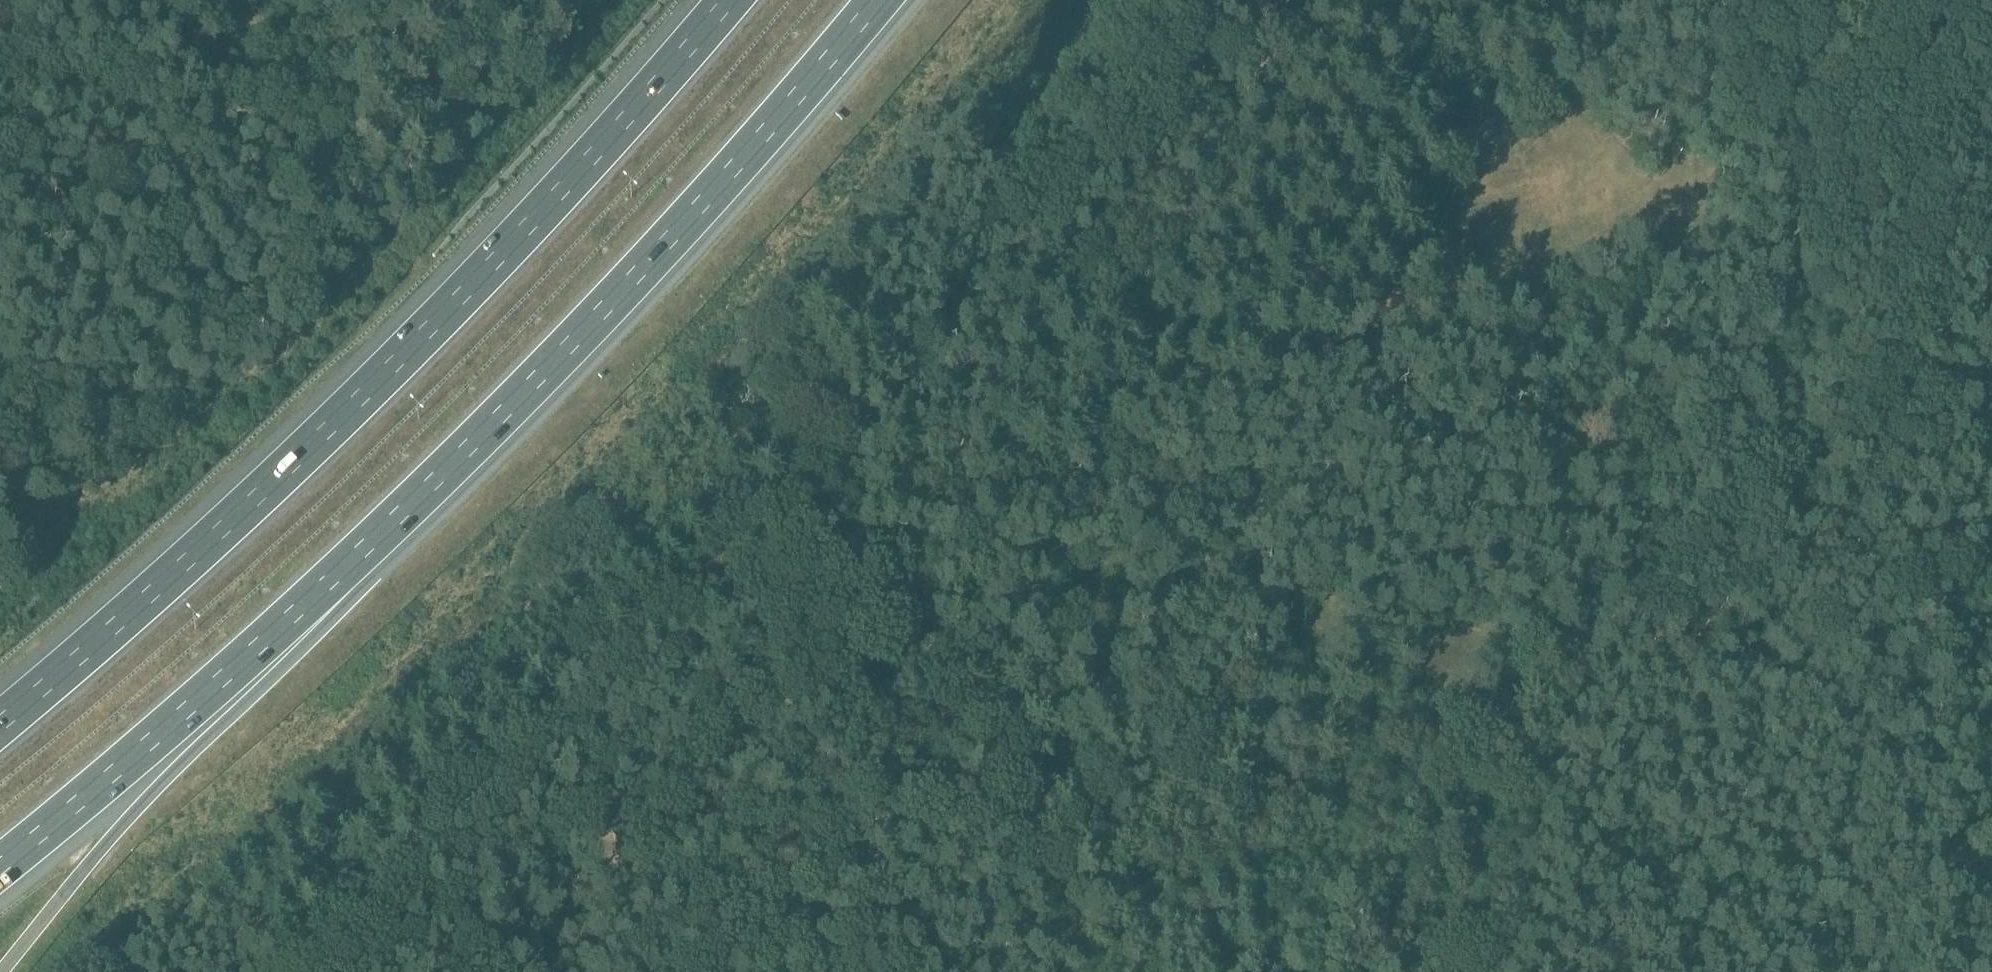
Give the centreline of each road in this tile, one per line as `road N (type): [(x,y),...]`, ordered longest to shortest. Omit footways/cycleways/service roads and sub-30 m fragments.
road 1 (track): [(319,971),(532,723),(811,484),(1038,207),(1187,0)]
road 2 (motorway): [(0,866),(214,684),(521,395),(879,0)]
road 3 (motorway): [(728,0),(505,251),(331,427),(0,723)]

